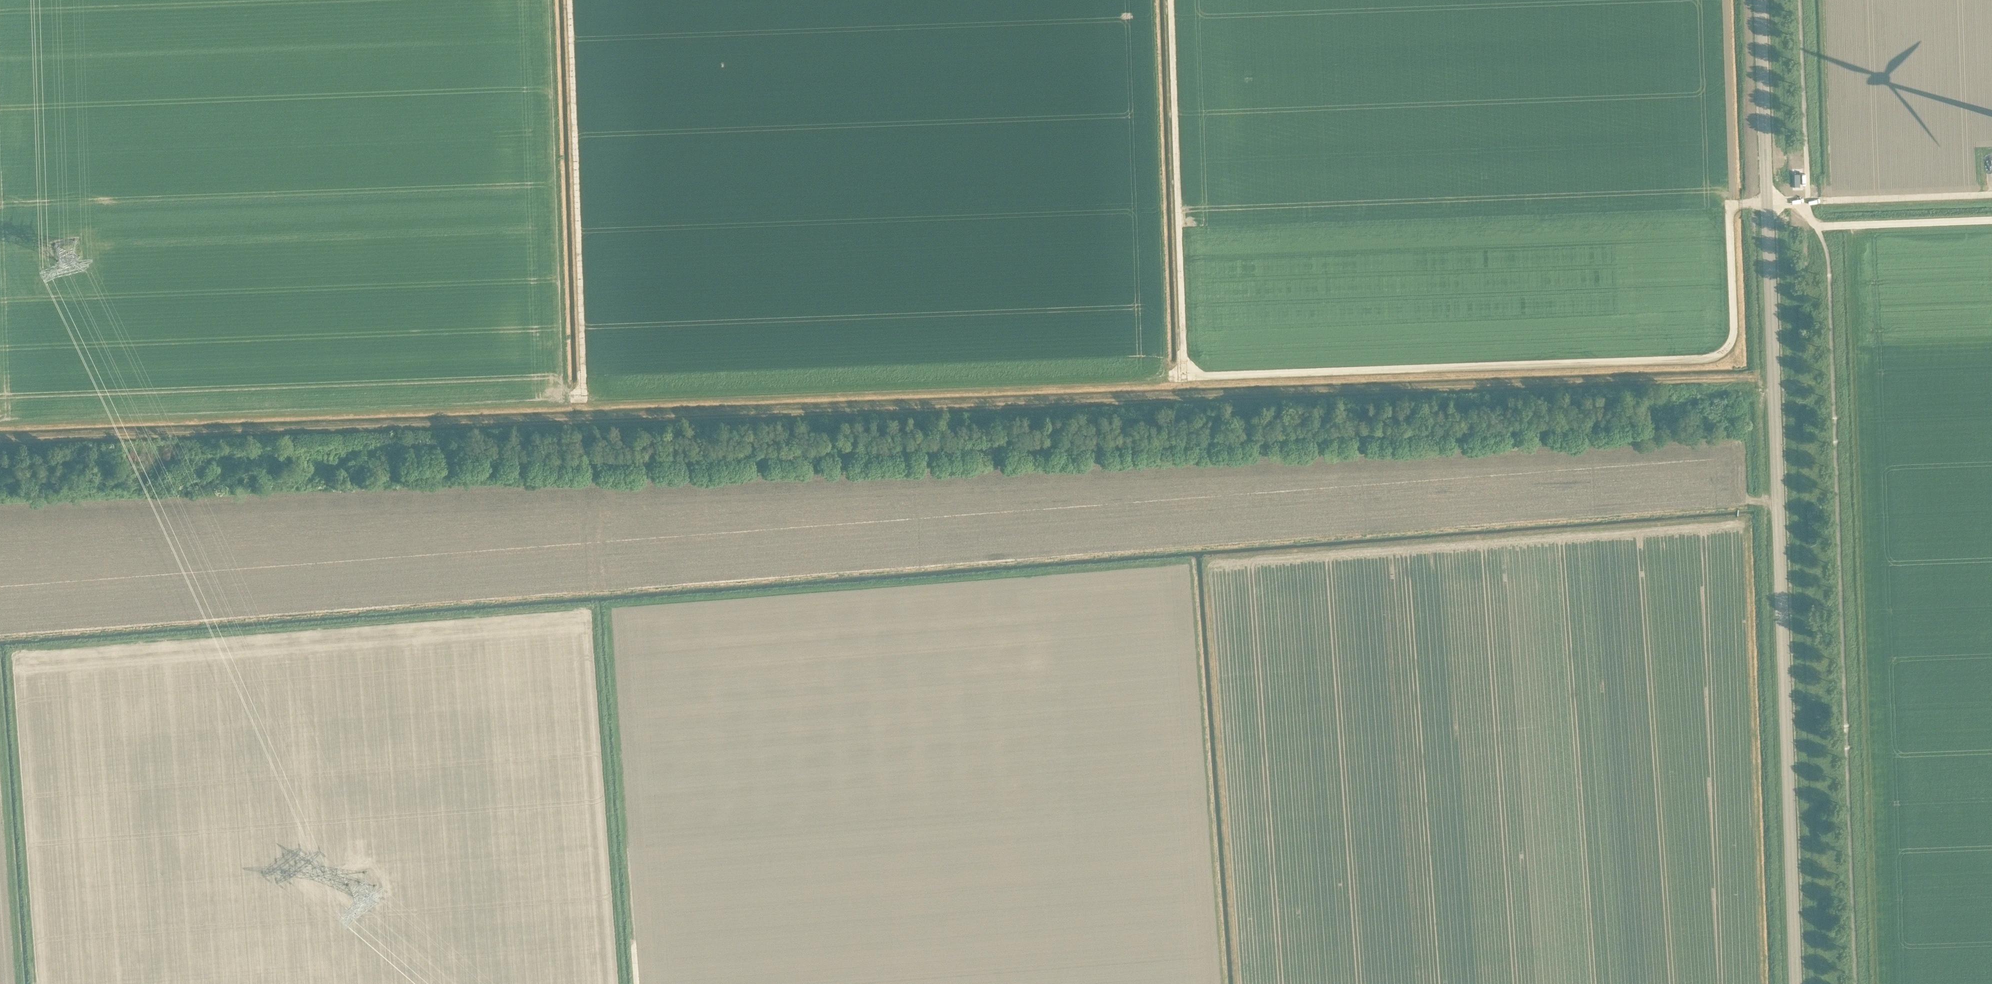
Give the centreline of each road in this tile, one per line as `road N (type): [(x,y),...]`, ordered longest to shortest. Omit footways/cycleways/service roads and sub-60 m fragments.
road 1 (secondary): [(1793,983),(1766,204)]
road 2 (secondary): [(1766,204),(1759,0)]

